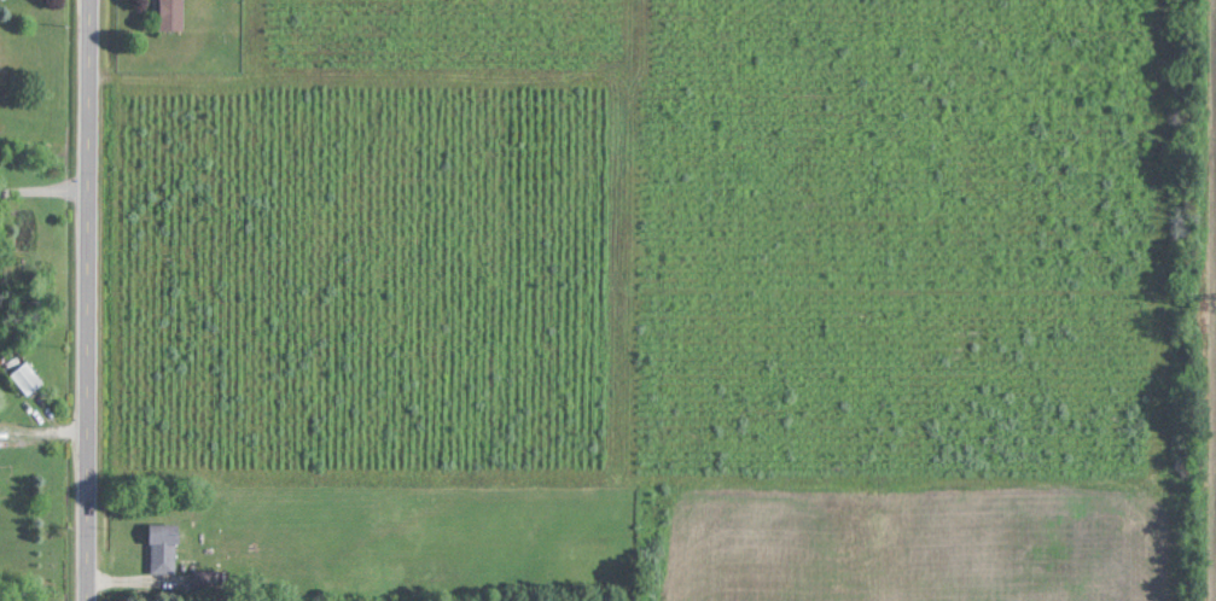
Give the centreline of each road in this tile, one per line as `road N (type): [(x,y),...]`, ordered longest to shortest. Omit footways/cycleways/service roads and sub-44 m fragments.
road 1 (tertiary): [(91,600),(94,0)]

